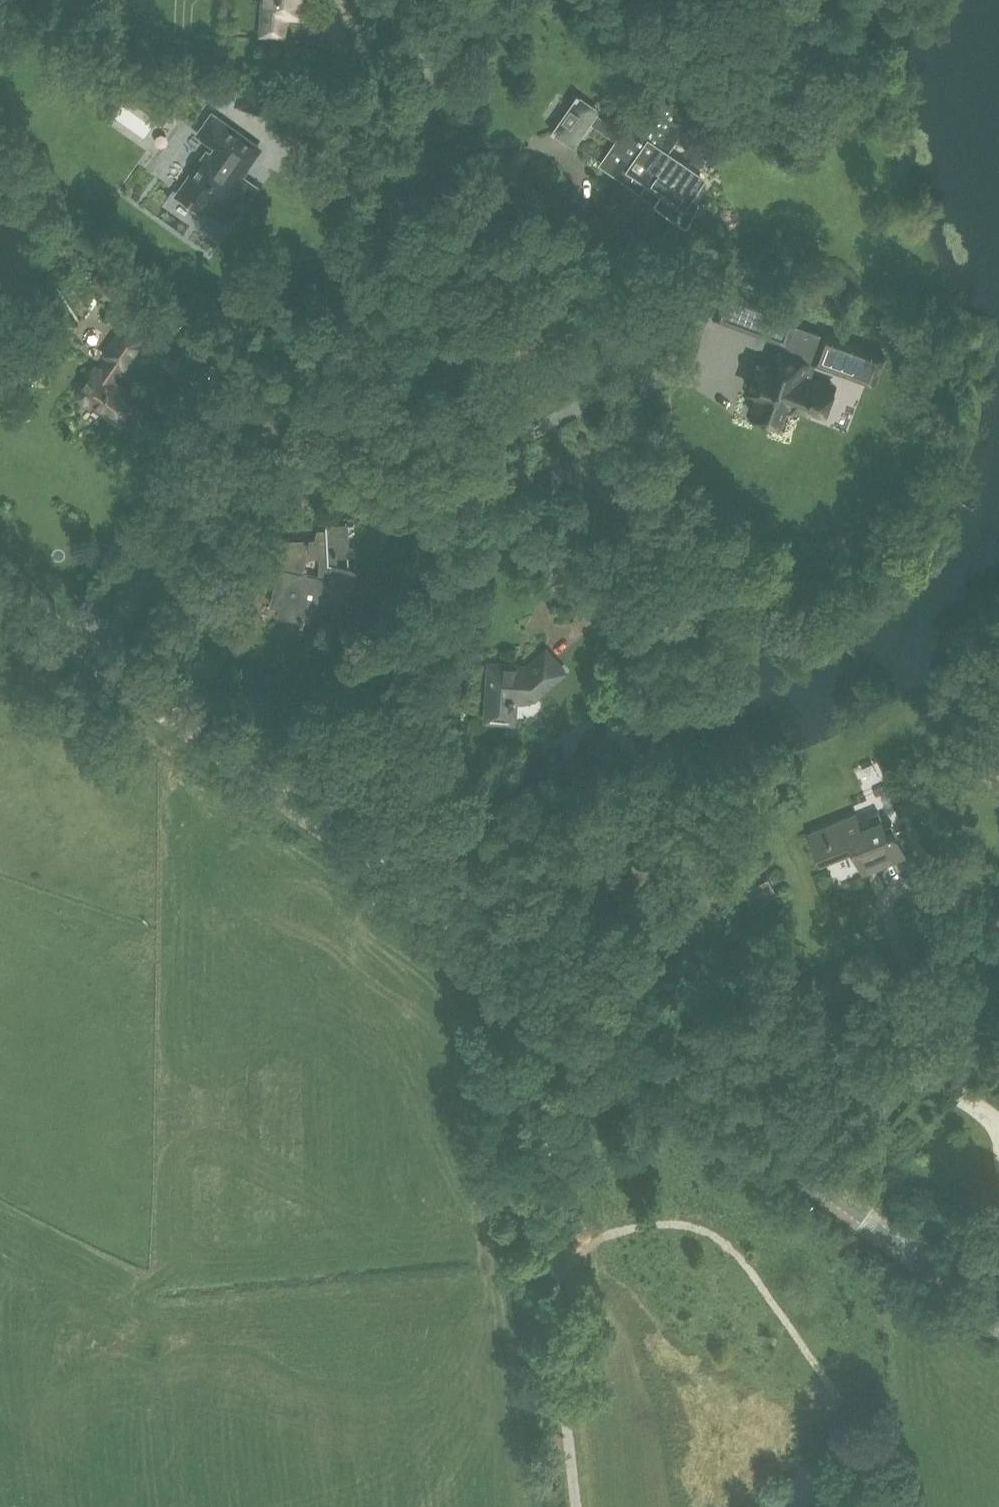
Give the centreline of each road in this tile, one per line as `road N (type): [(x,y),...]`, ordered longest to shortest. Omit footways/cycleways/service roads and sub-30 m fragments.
road 1 (primary): [(817,1184),(92,657)]
road 2 (residential): [(92,657),(427,167),(446,127),(461,0)]
road 3 (unclassified): [(817,1184),(962,1013),(998,984)]
road 4 (primary): [(998,1324),(817,1184)]

